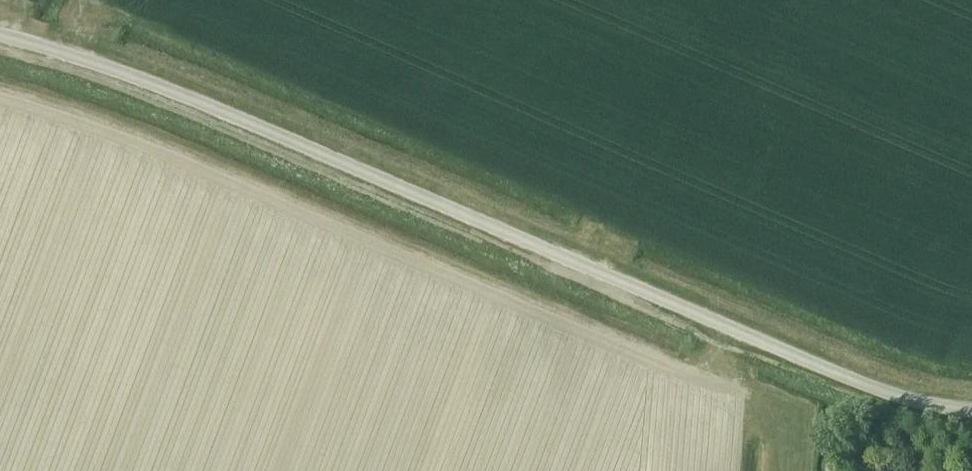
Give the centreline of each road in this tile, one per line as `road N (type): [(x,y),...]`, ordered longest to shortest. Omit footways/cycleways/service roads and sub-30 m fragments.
road 1 (unclassified): [(0,34),(410,187),(833,371),(919,401),(971,408)]

